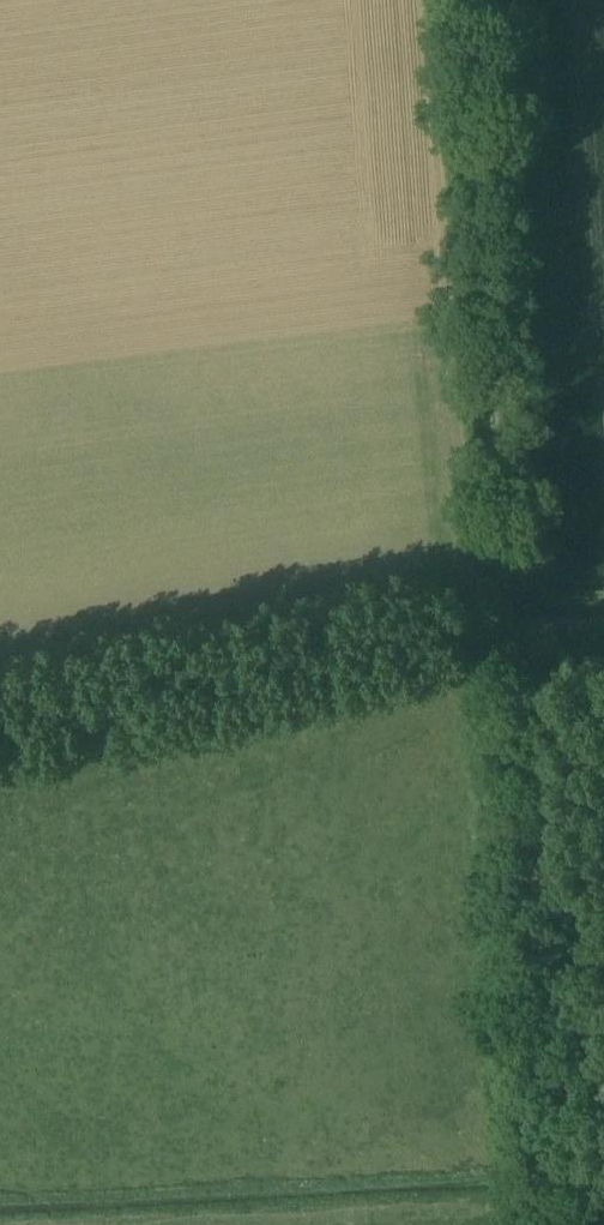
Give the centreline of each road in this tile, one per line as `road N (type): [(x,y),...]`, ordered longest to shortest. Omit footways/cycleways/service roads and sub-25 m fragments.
road 1 (track): [(514,630),(468,0)]
road 2 (track): [(559,1224),(514,630)]

